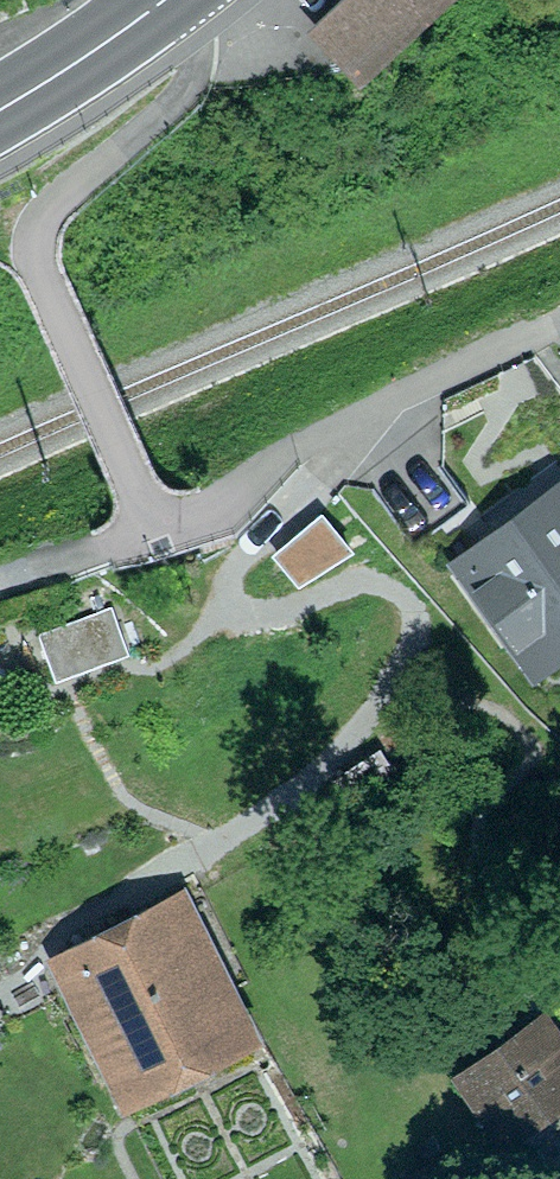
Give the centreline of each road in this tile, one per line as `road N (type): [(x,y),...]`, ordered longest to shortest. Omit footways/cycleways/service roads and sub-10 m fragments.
road 1 (residential): [(186,0),(194,59),(189,84),(59,208),(42,261),(157,518)]
road 2 (residential): [(157,518),(559,315)]
road 3 (primary): [(0,108),(163,0)]
road 4 (residential): [(0,577),(157,518)]

